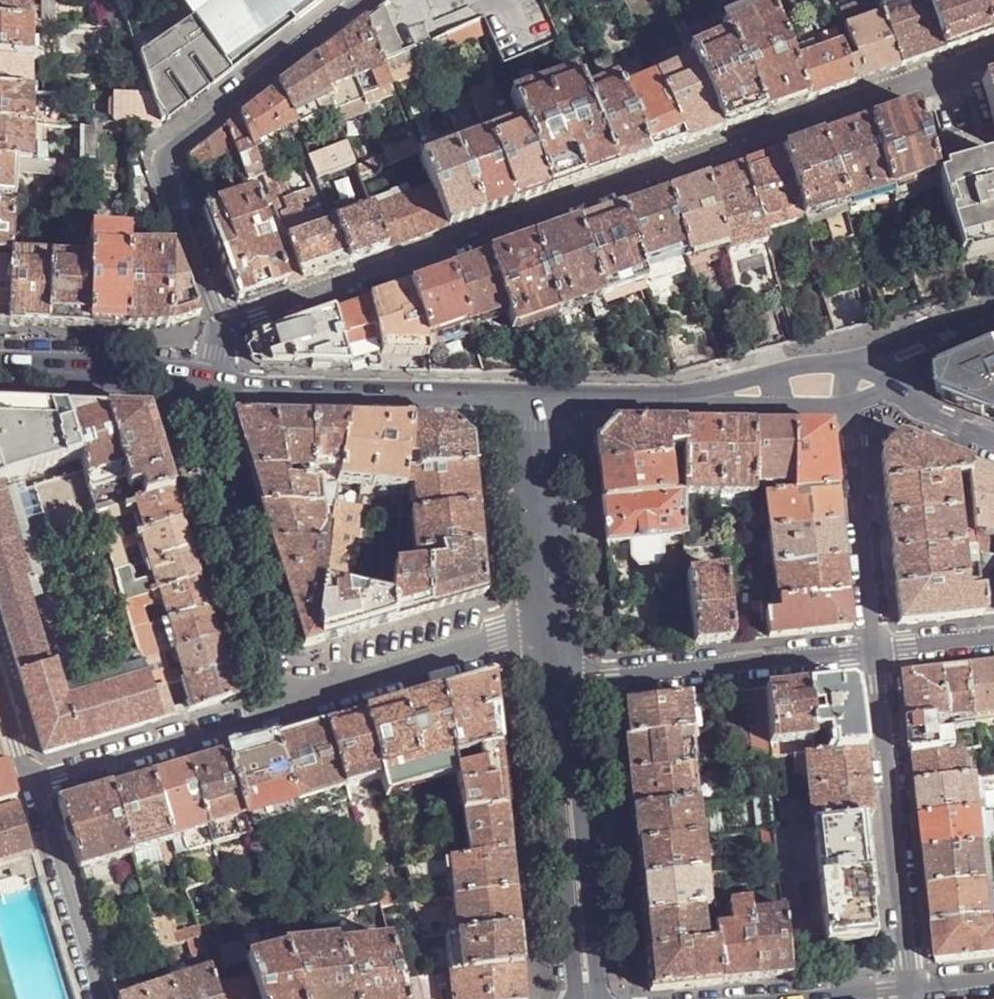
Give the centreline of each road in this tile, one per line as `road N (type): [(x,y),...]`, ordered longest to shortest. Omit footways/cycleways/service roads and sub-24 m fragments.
road 1 (residential): [(993,53),(224,331)]
road 2 (residential): [(224,331),(166,164),(170,149),(362,0)]
road 3 (residential): [(202,381),(193,401),(279,708)]
road 4 (residential): [(879,651),(916,987)]
road 5 (tertiary): [(863,397),(530,398)]
road 6 (tertiary): [(202,381),(530,398)]
road 7 (residential): [(879,651),(559,685)]
road 8 (residential): [(590,998),(559,685)]
road 9 (residential): [(279,708),(306,689),(551,625)]
road 10 (residential): [(34,782),(279,708)]
road 11 (residential): [(863,397),(856,447),(879,651)]
road 12 (residential): [(551,625),(530,398)]
road 13 (residential): [(34,782),(99,998)]
road 14 (tertiary): [(0,366),(202,381)]
road 15 (tertiary): [(993,321),(894,347),(863,397)]
road 16 (tertiary): [(993,443),(863,397)]

